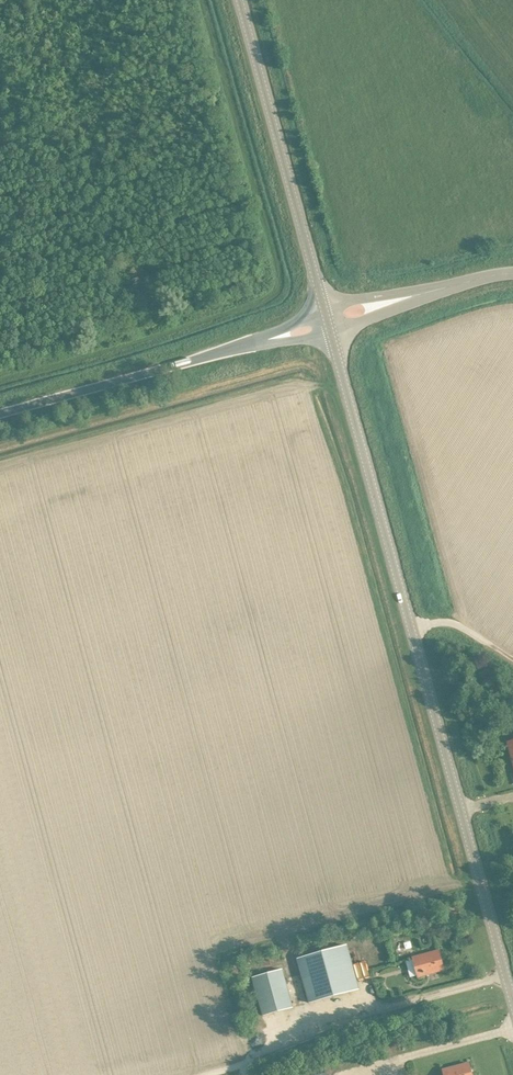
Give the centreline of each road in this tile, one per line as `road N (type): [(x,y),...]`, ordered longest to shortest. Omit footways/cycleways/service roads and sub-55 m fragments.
road 1 (tertiary): [(512,1009),(326,321)]
road 2 (tertiary): [(0,410),(326,321)]
road 3 (unclassified): [(326,321),(238,0)]
road 4 (tertiary): [(512,272),(326,321)]

